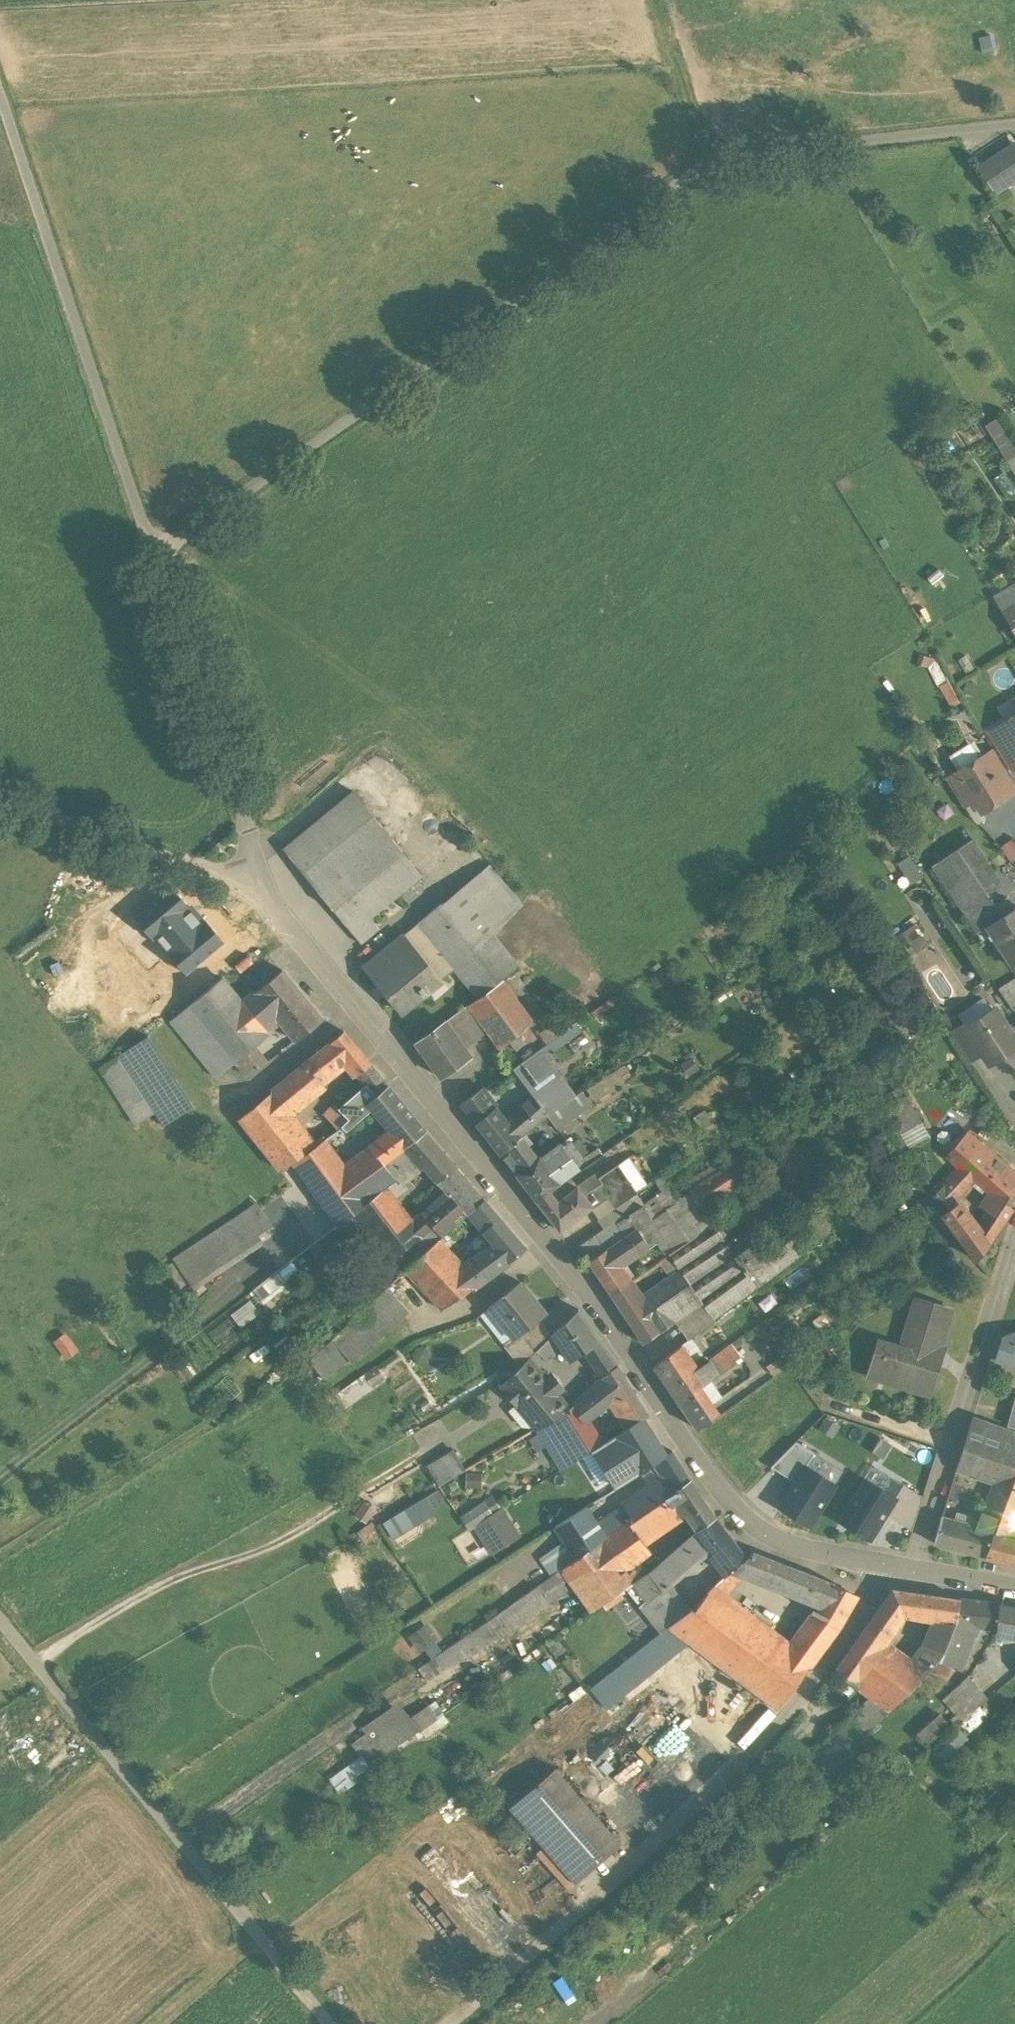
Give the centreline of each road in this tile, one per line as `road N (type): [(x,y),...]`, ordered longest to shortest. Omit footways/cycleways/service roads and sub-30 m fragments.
road 1 (track): [(154,566),(709,169),(1014,133)]
road 2 (residential): [(915,1581),(800,1556),(741,1521),(578,1286),(260,891)]
road 3 (track): [(260,891),(0,99)]
road 4 (track): [(882,1574),(813,1688),(717,1794),(455,2023)]
road 5 (track): [(325,2023),(0,1625)]
road 6 (track): [(35,1667),(186,1574),(293,1536),(420,1456)]
road 7 (residential): [(915,1581),(1014,1247)]
road 8 (track): [(179,1841),(405,1686)]
road 9 (track): [(709,169),(650,0)]

